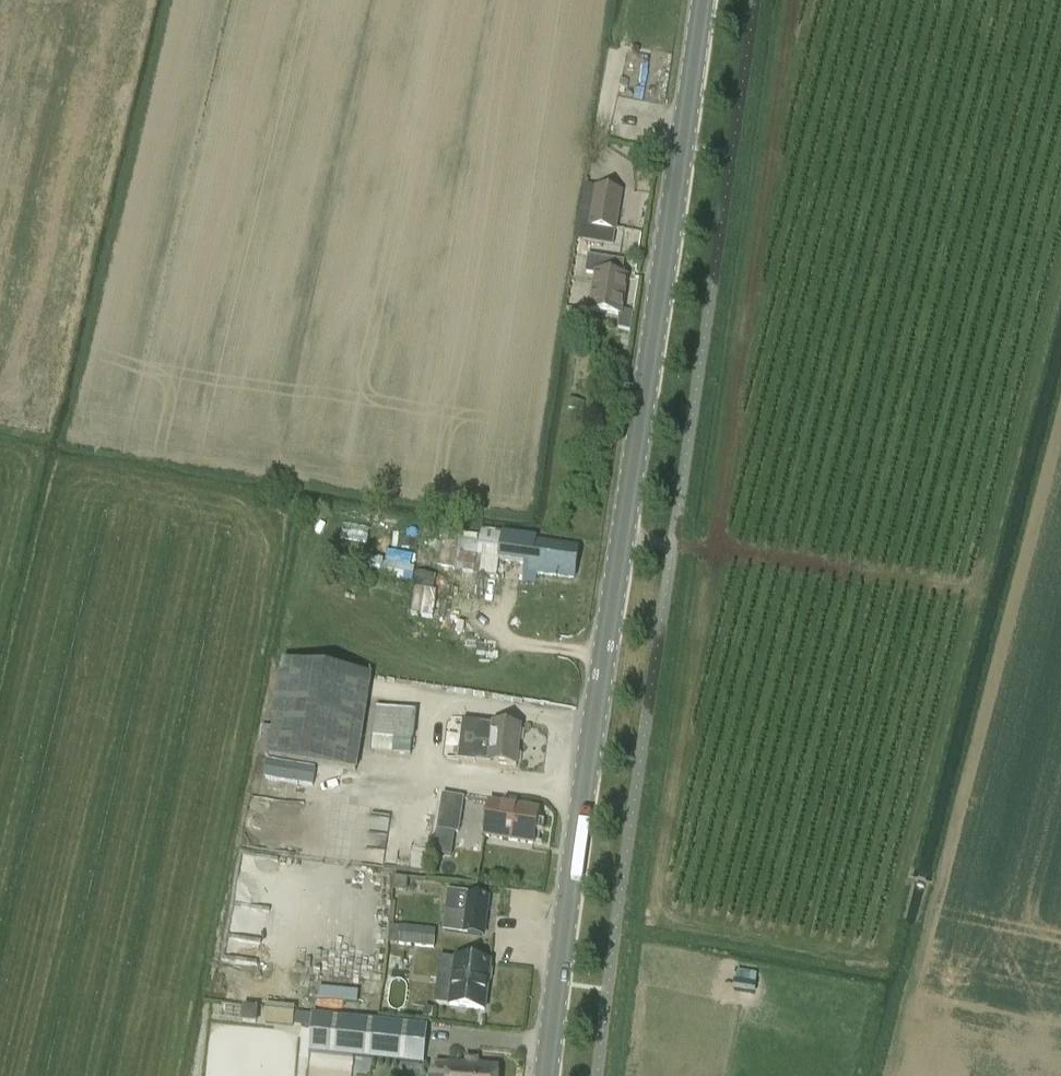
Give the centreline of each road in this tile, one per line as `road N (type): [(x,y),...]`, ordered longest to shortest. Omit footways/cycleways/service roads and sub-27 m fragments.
road 1 (secondary): [(548,1075),(700,0)]

